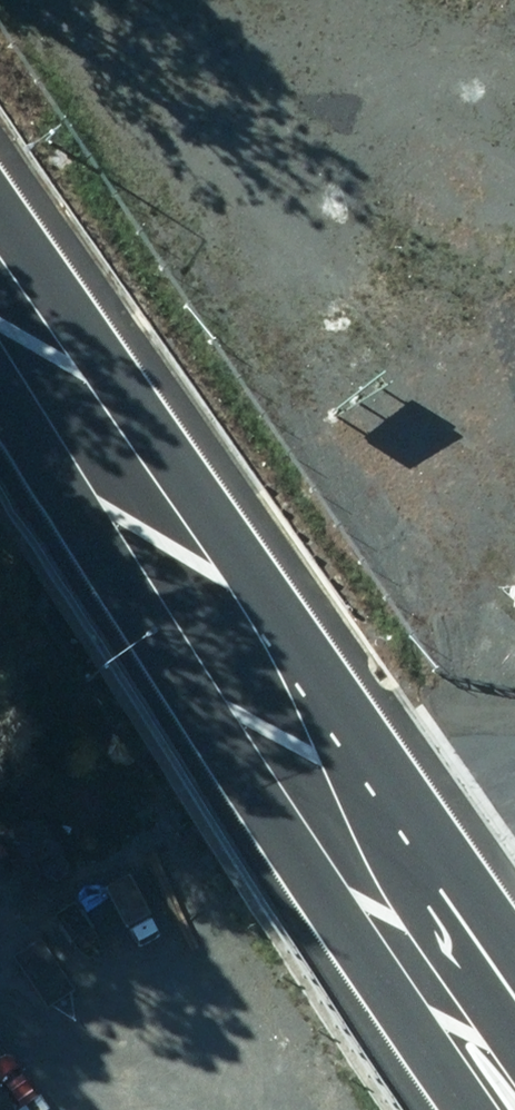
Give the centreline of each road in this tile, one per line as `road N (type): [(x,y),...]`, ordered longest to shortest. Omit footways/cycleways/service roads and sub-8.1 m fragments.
road 1 (trunk): [(458,1109),(182,702),(91,474)]
road 2 (trunk): [(91,474),(295,594),(514,921)]
road 3 (trunk): [(0,347),(91,474)]

